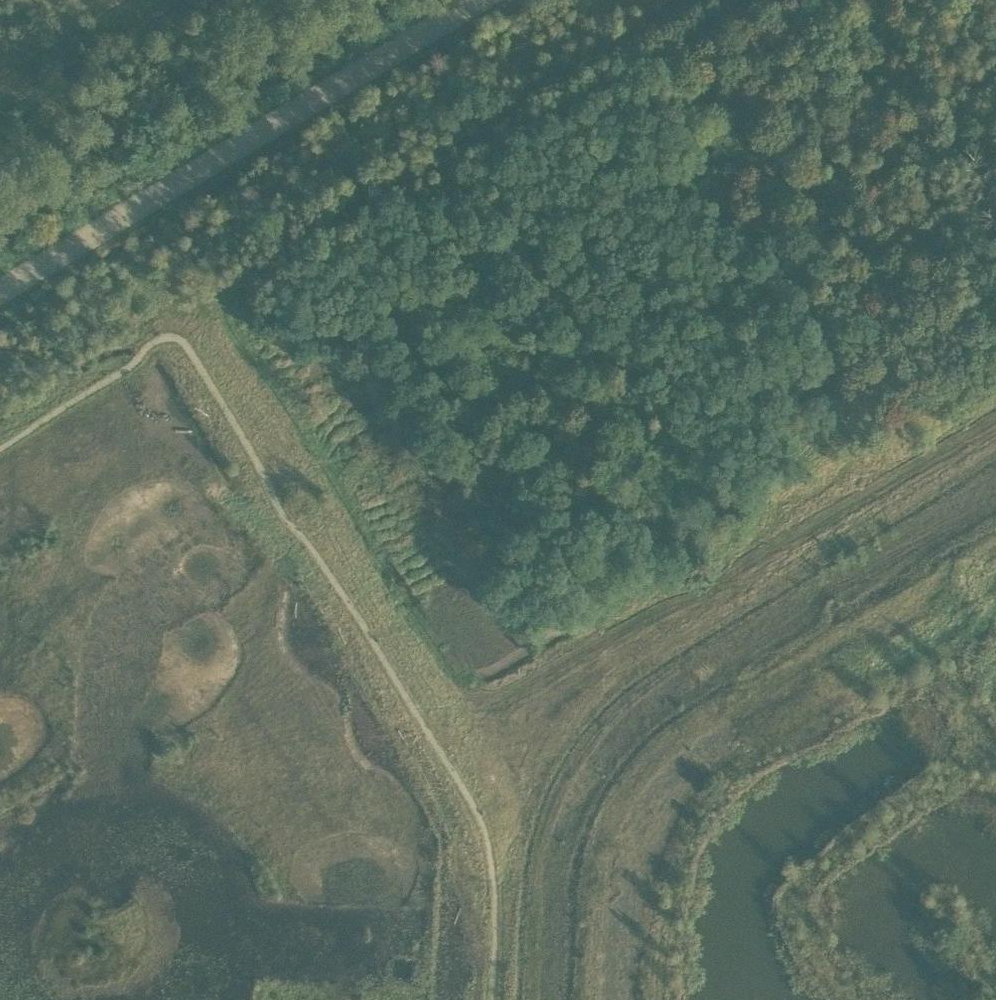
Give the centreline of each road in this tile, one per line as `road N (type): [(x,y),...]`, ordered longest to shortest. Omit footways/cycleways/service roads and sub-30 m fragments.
road 1 (track): [(0,289),(478,0)]

